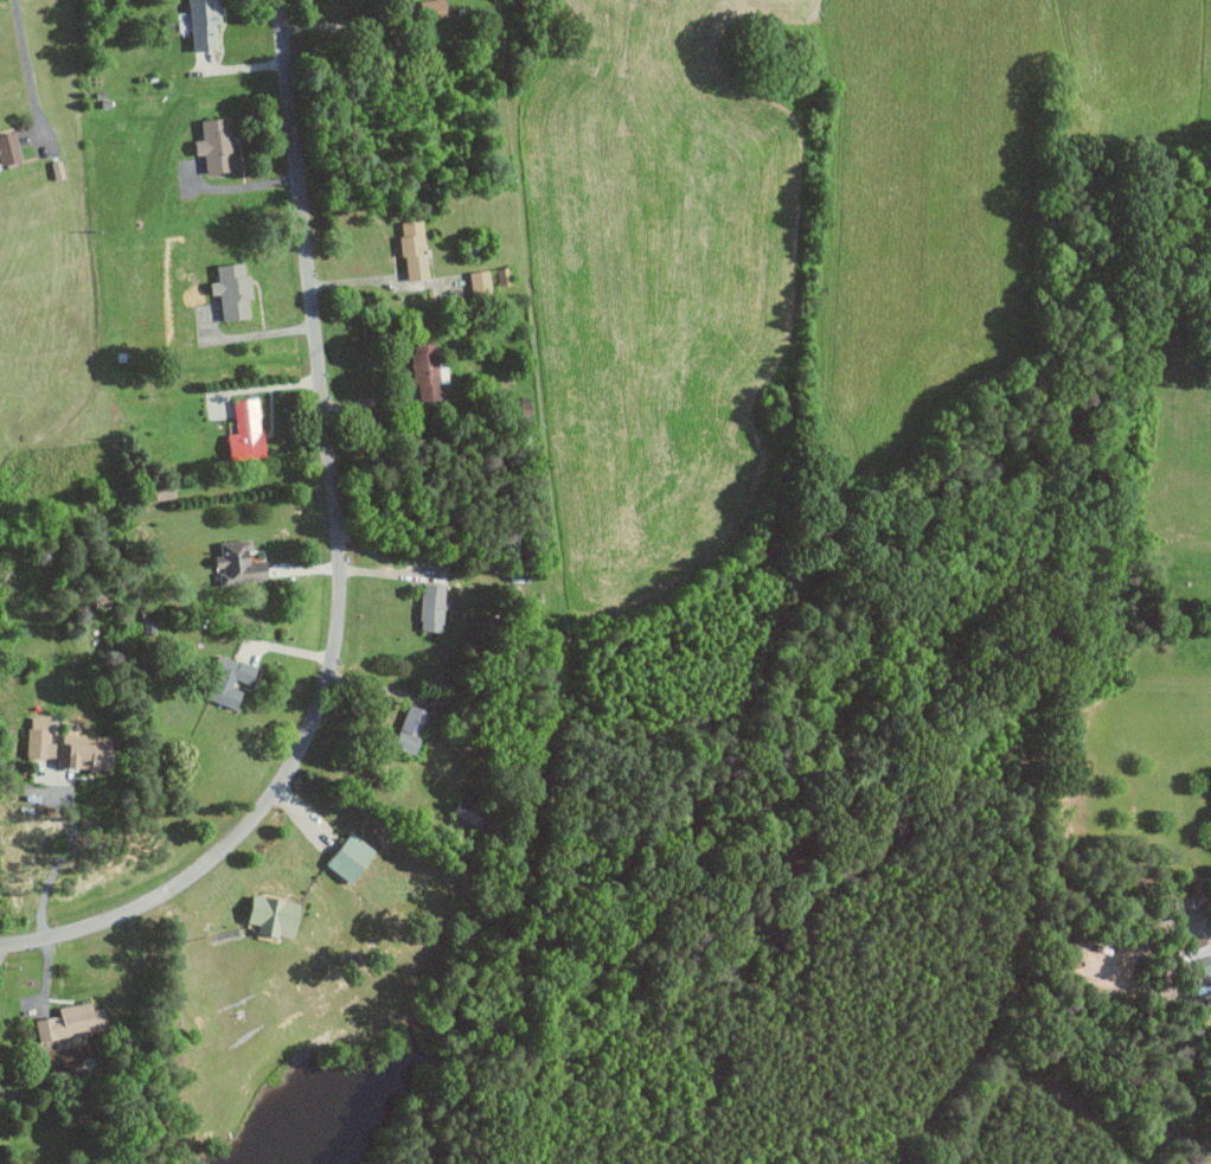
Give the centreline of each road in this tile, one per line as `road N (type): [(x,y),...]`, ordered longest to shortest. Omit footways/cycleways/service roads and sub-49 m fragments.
road 1 (residential): [(0,944),(114,920),(187,880),(268,806),(316,714),(337,629),(340,555),(279,0)]

